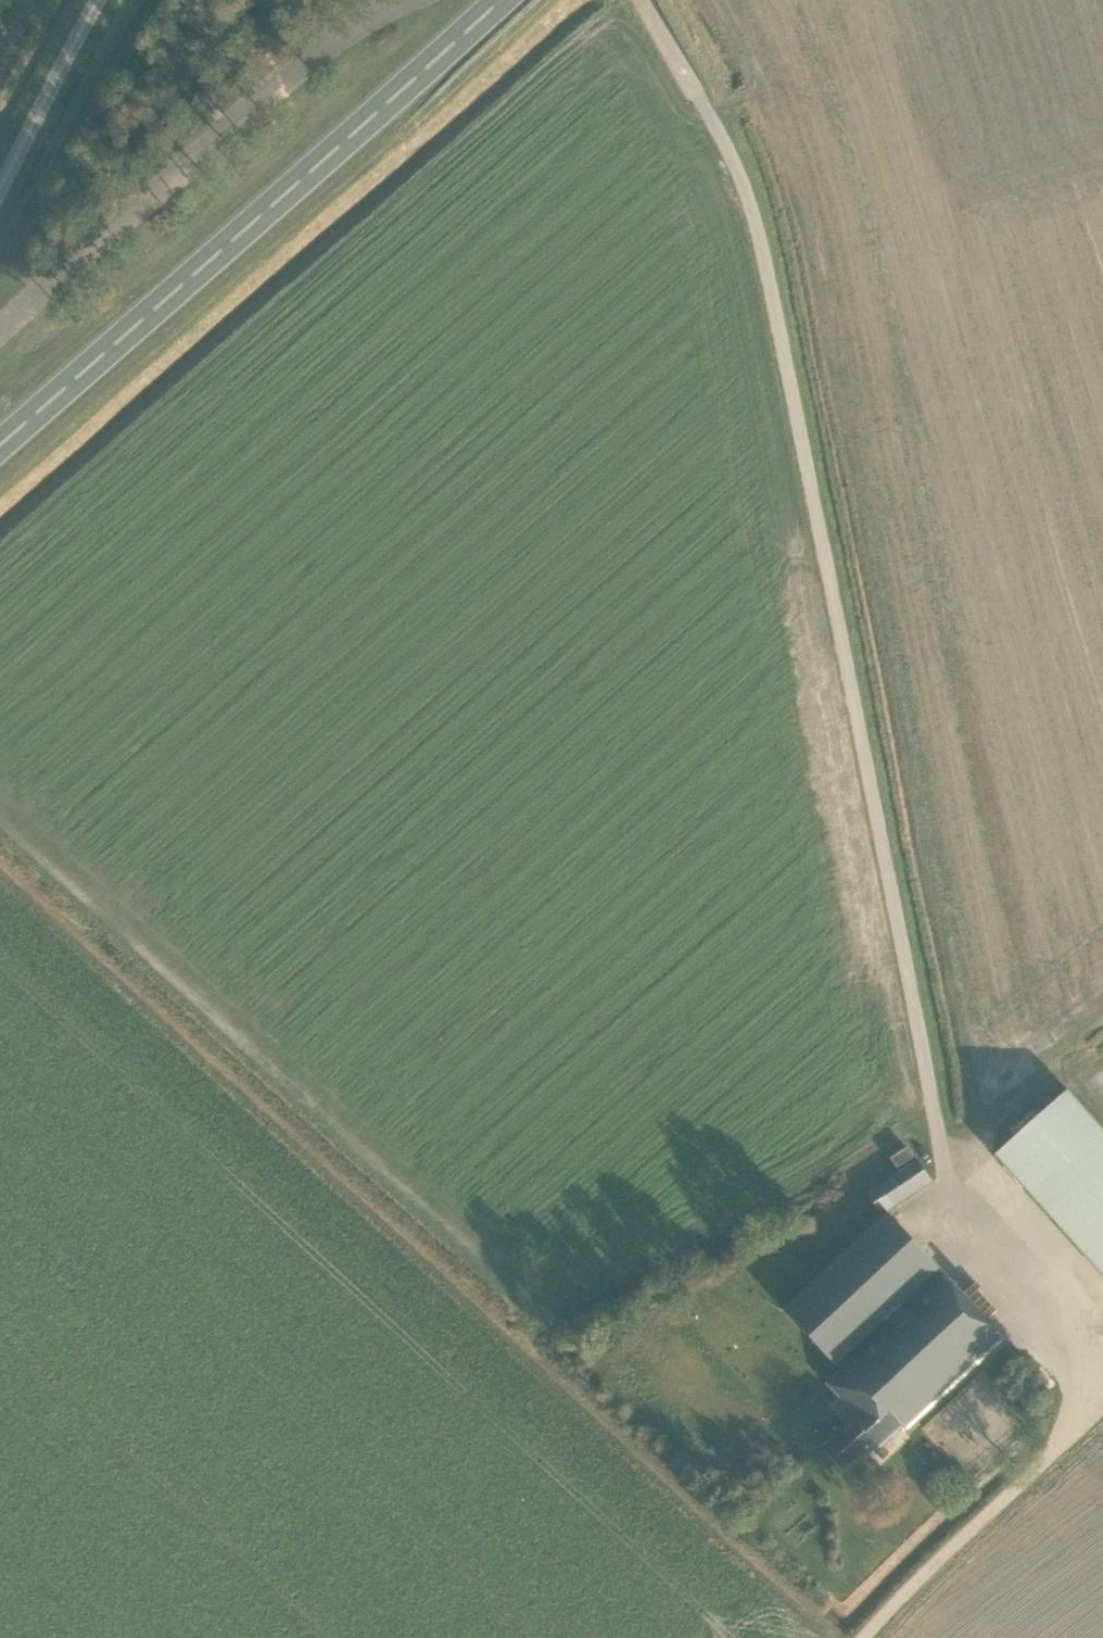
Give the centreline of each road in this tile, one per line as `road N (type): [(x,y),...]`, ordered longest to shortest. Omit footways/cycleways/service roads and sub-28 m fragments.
road 1 (unclassified): [(942,1171),(746,194),(643,0)]
road 2 (trunk): [(0,442),(494,0)]
road 3 (unclassified): [(0,176),(90,0)]

